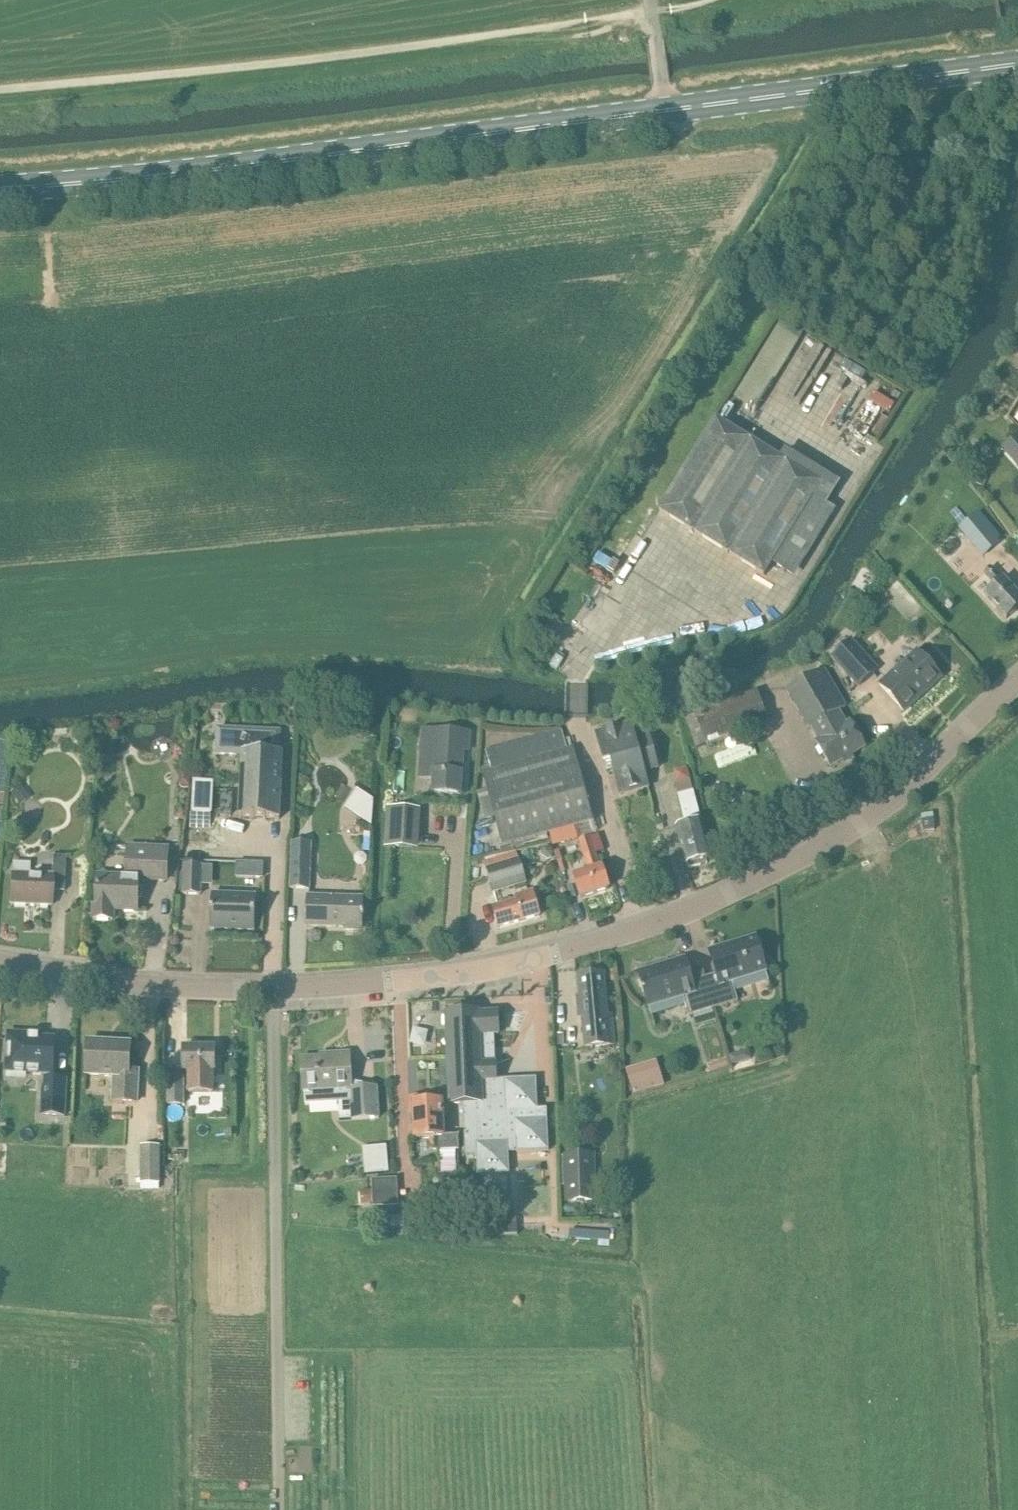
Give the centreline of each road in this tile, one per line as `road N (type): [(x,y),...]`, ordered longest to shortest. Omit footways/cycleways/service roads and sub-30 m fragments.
road 1 (tertiary): [(1017,680),(852,820),(788,860),(619,935),(512,965),(401,983),(153,986),(0,966)]
road 2 (primary): [(0,189),(437,141),(1017,64)]

